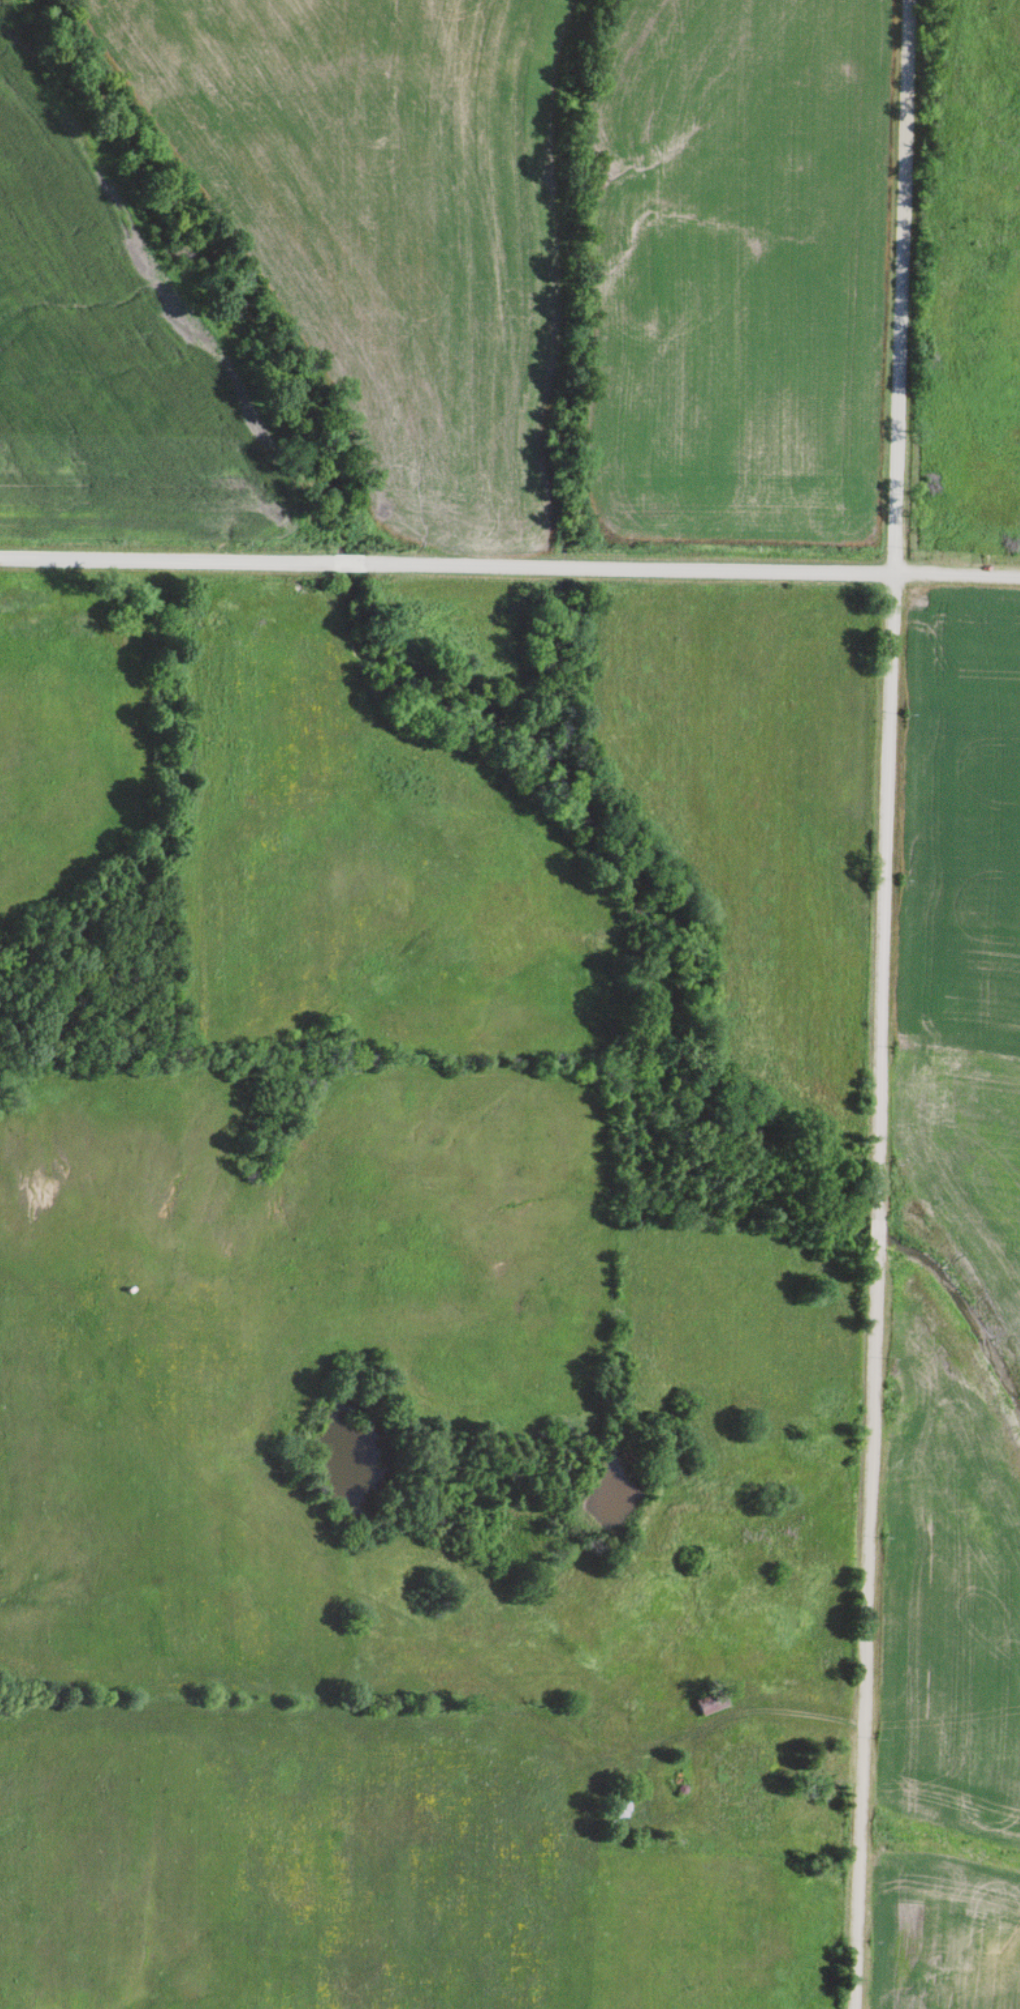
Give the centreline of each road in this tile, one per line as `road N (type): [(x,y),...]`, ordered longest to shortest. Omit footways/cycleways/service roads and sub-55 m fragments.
road 1 (residential): [(856,2008),(868,1813),(910,0)]
road 2 (residential): [(1019,576),(0,561)]

